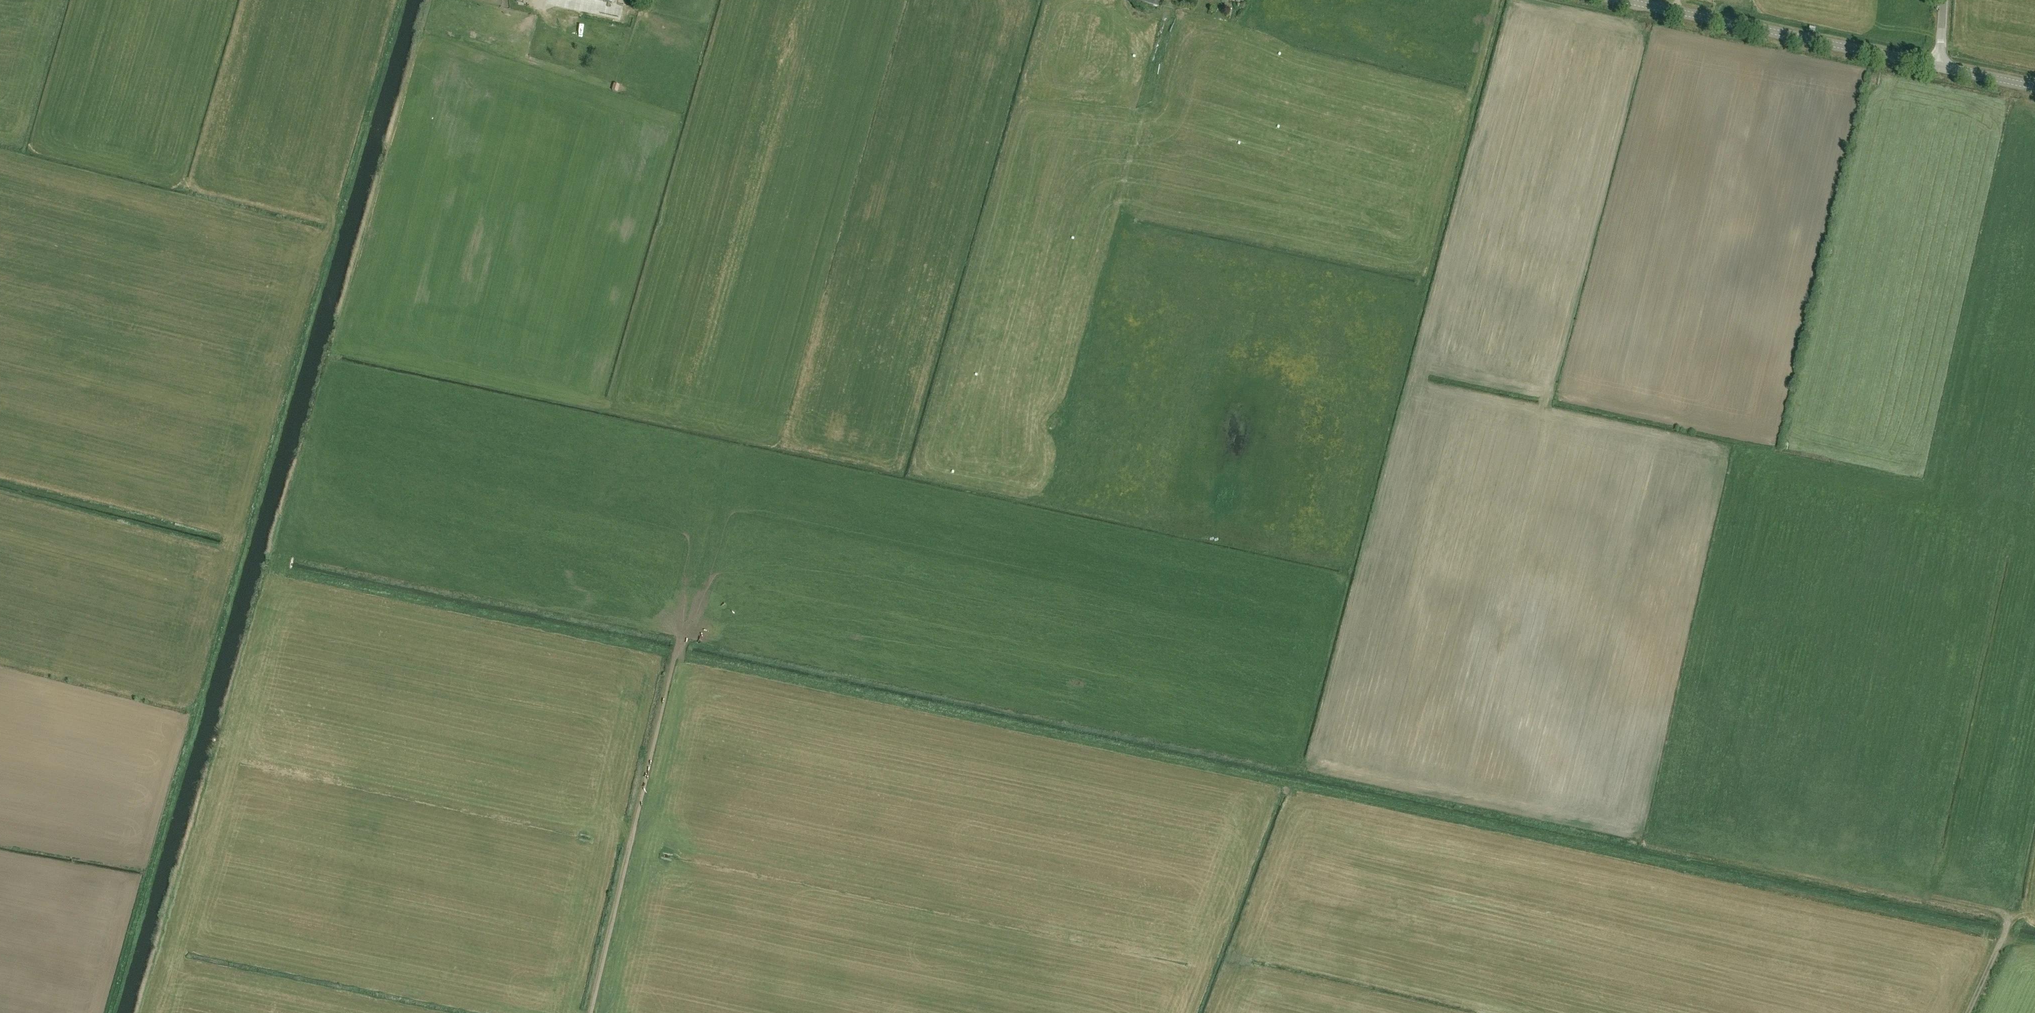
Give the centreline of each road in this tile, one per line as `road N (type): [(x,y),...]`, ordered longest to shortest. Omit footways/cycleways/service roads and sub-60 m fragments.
road 1 (tertiary): [(1939,66),(1622,0)]

